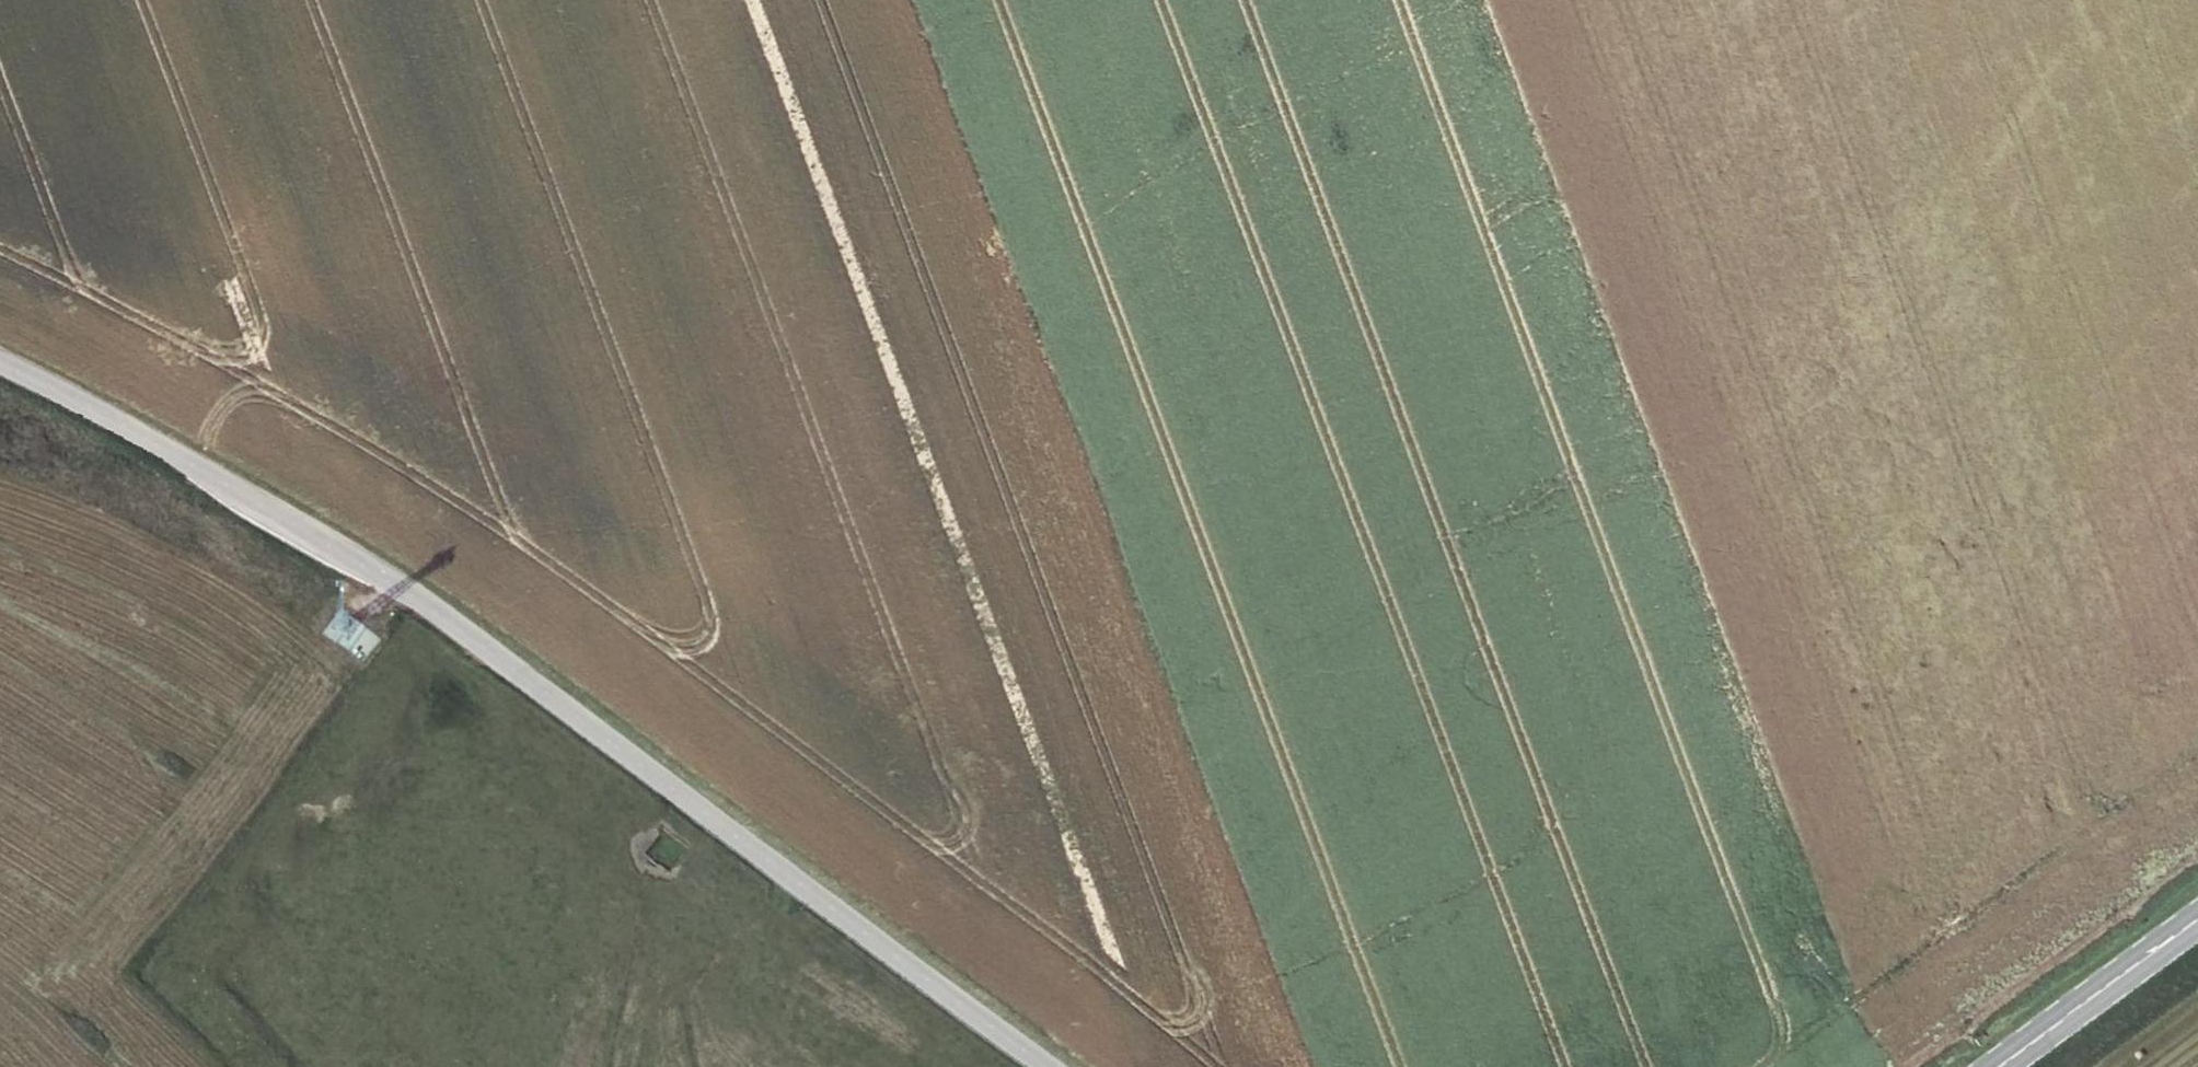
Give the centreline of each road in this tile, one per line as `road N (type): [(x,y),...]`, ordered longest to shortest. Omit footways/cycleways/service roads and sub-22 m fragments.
road 1 (tertiary): [(1049,1066),(409,597),(270,509),(0,365)]
road 2 (secondary): [(2197,921),(1999,1066)]

